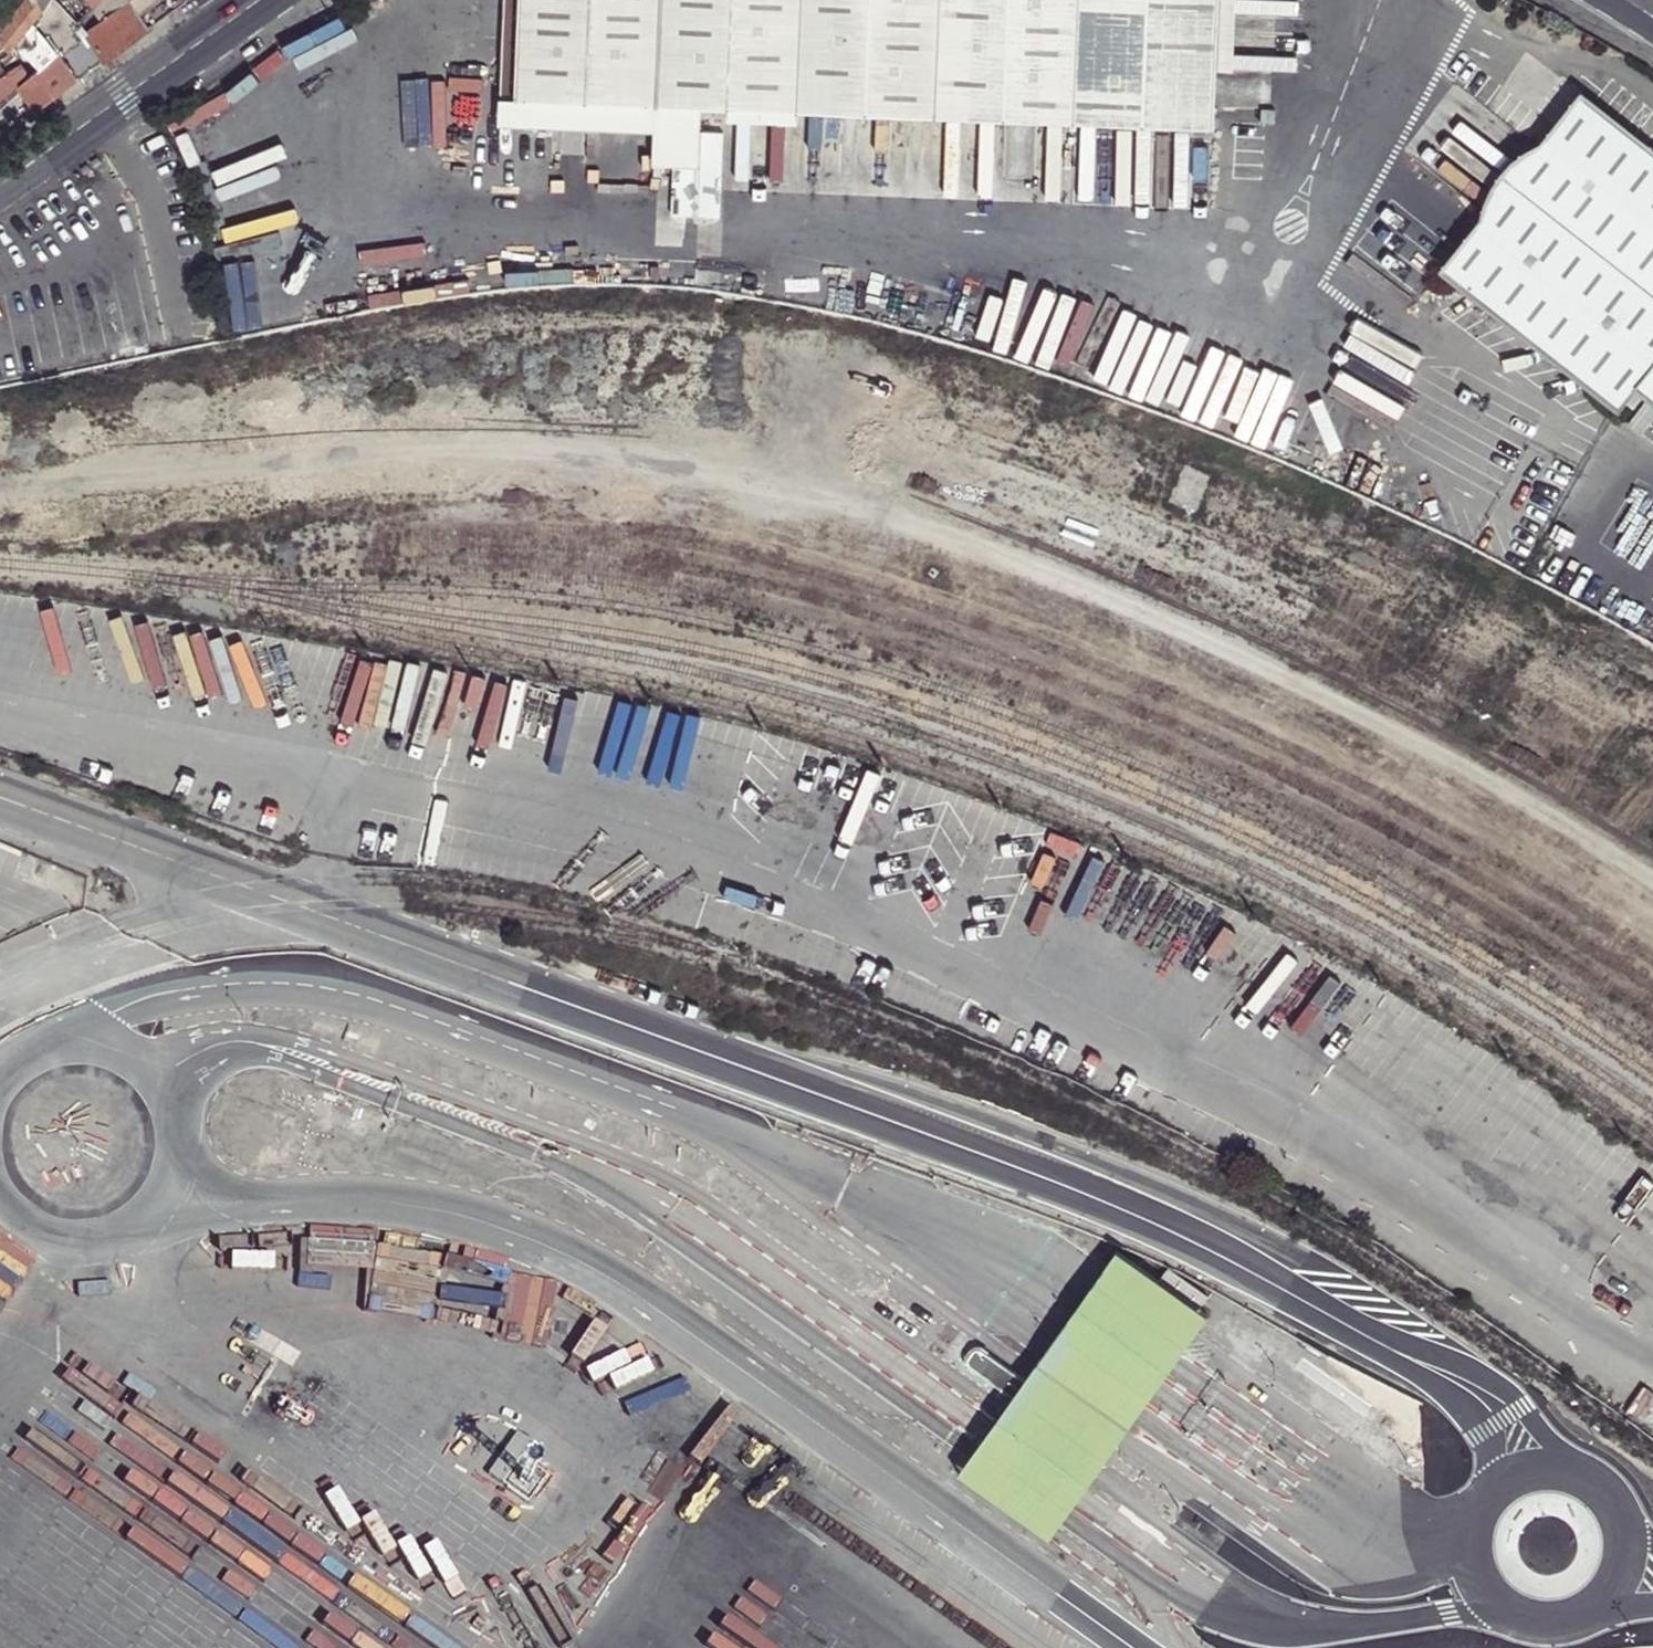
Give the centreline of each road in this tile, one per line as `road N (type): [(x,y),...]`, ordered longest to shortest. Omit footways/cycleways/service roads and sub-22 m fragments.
road 1 (track): [(1652,877),(1523,798),(1391,731),(1044,577),(642,450),(446,452),(0,481)]
road 2 (primary): [(0,184),(263,0)]

